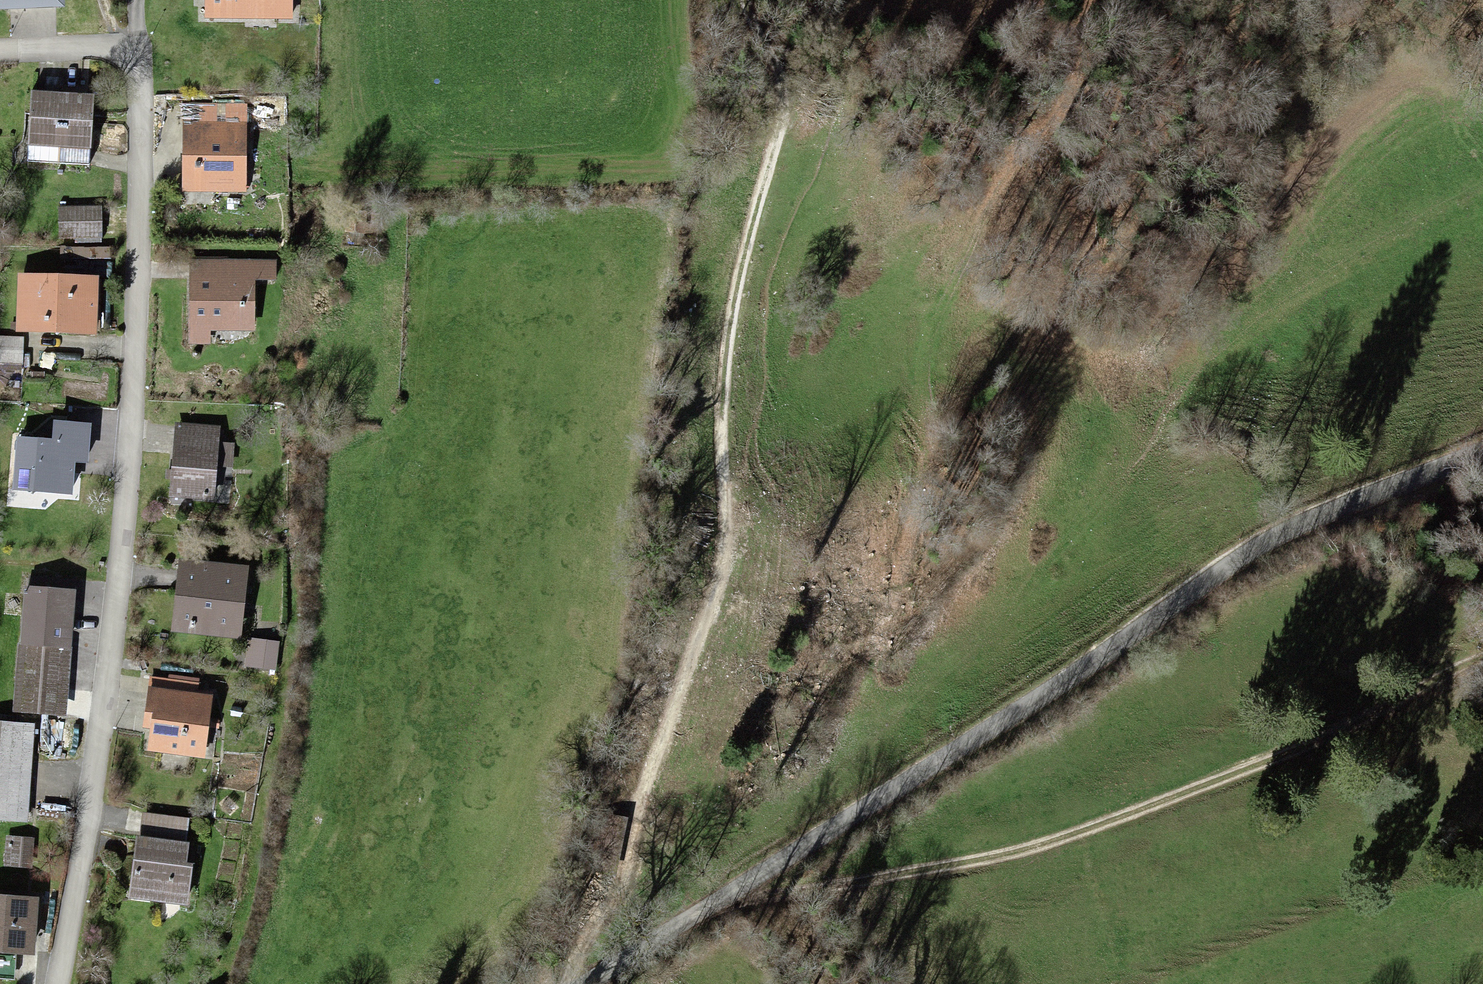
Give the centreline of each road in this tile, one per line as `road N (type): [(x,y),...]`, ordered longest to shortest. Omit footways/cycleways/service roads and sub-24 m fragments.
road 1 (residential): [(0,46),(117,46),(132,85),(143,196),(112,638),(56,983)]
road 2 (tertiary): [(1482,448),(1260,546),(591,983)]
road 3 (track): [(584,983),(712,586),(722,385),(740,259),(778,102),(777,0)]
road 4 (track): [(1482,660),(1314,741),(1046,844),(720,897)]
road 5 (track): [(869,674),(929,461),(924,380),(933,323),(1007,175),(1070,95),(1079,20),(1089,0)]

